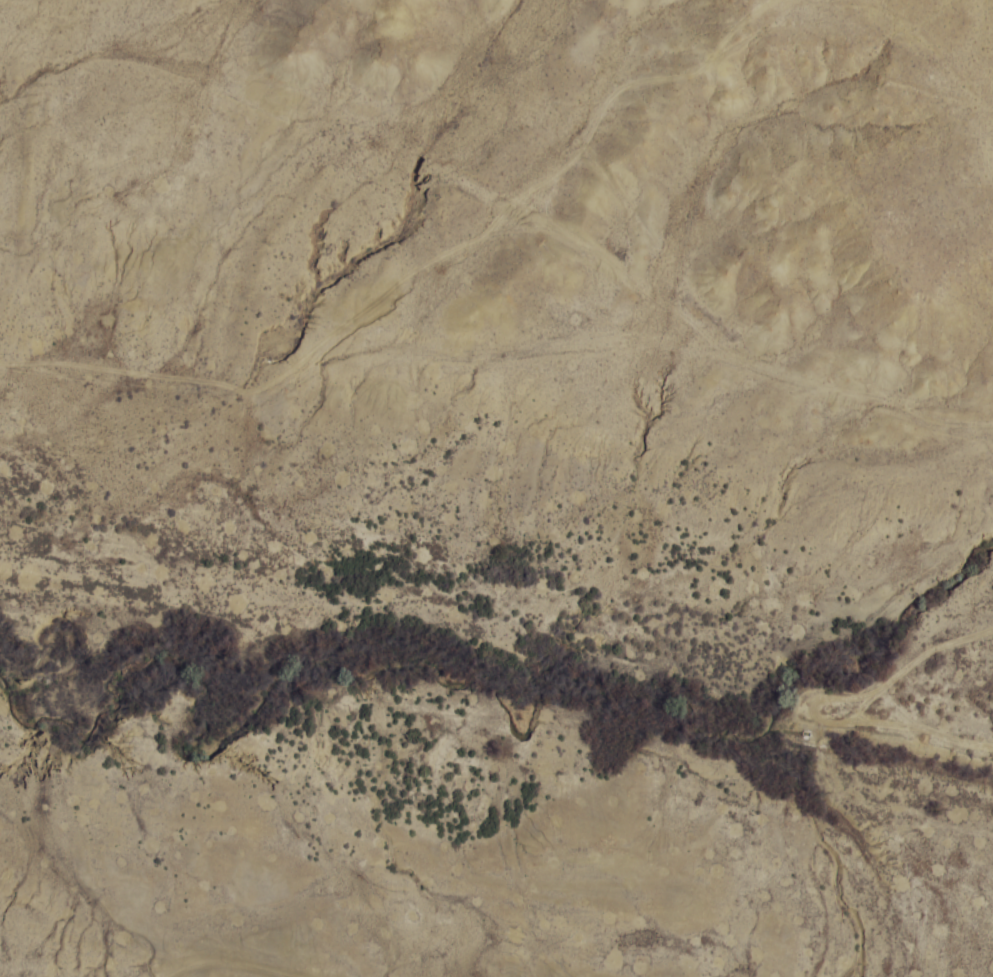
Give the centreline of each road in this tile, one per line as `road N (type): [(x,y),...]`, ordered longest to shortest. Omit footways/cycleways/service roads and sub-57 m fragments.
road 1 (track): [(0,351),(82,359),(132,352),(231,302),(293,297),(477,249),(570,244),(710,278),(788,265),(861,281),(926,319),(992,310)]
road 2 (residential): [(681,976),(571,862),(269,728),(0,696)]

